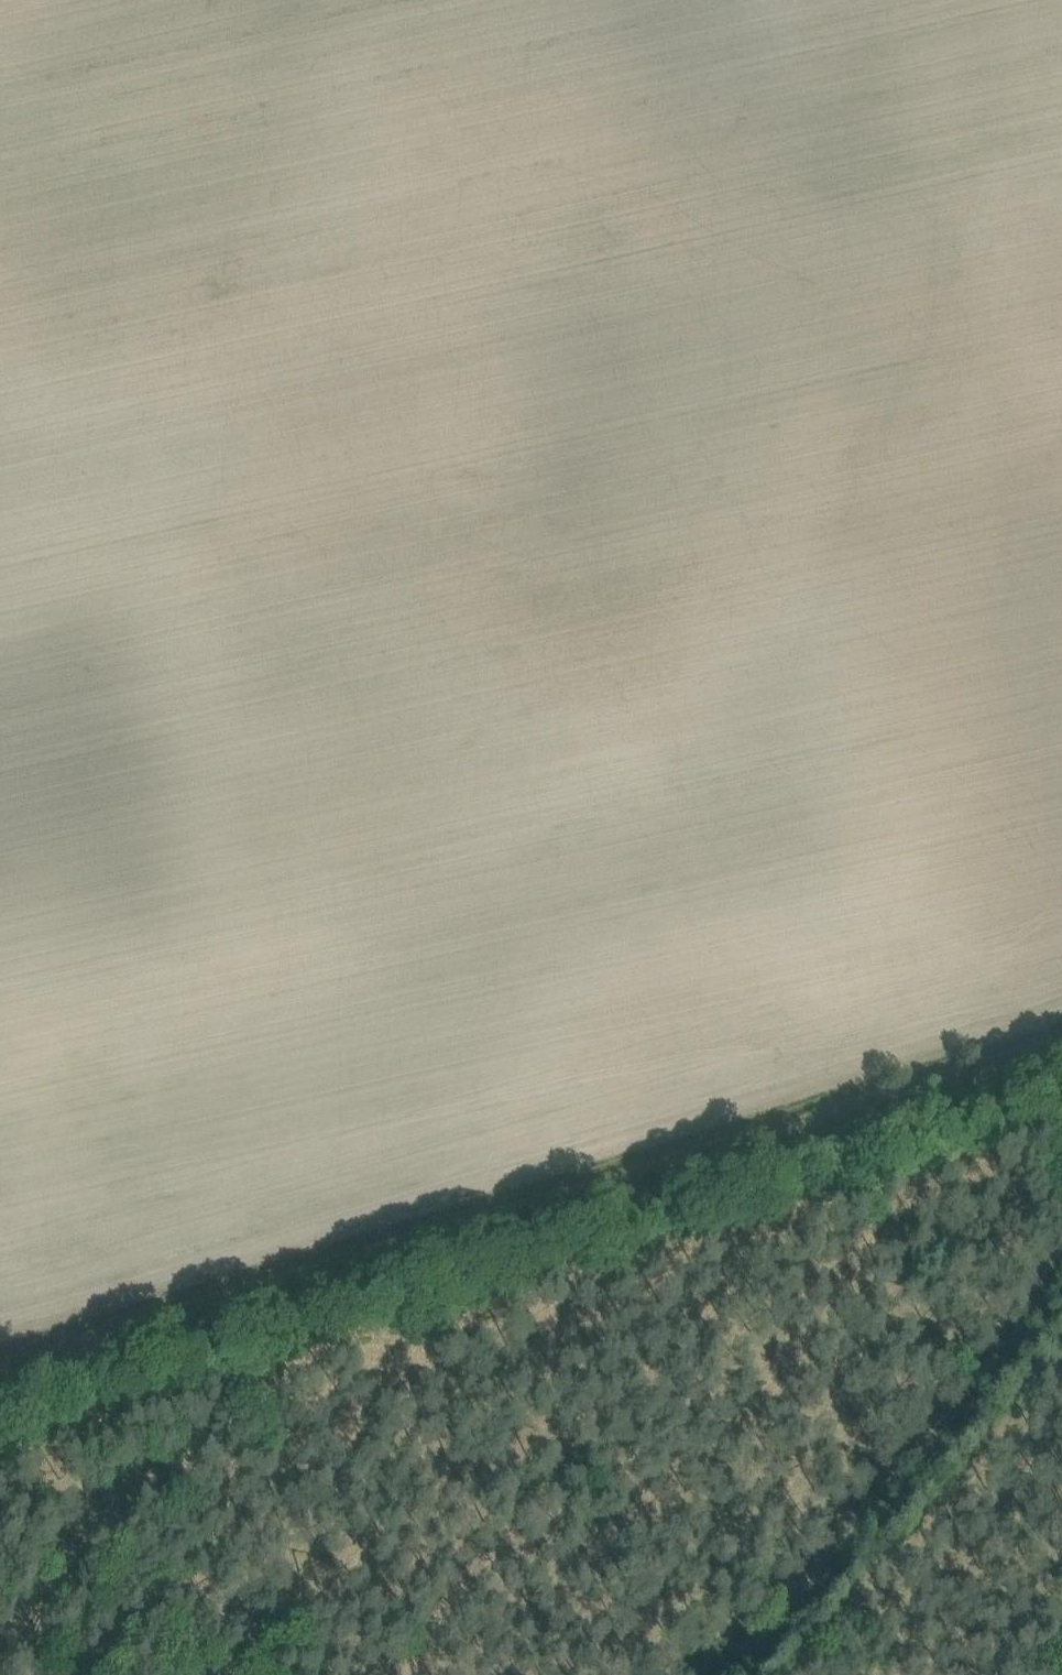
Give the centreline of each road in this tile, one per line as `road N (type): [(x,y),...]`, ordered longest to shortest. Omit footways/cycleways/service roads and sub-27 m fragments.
road 1 (track): [(1061,1035),(398,1229)]
road 2 (track): [(736,1674),(1061,1304)]
road 3 (track): [(845,1551),(1061,1631)]

